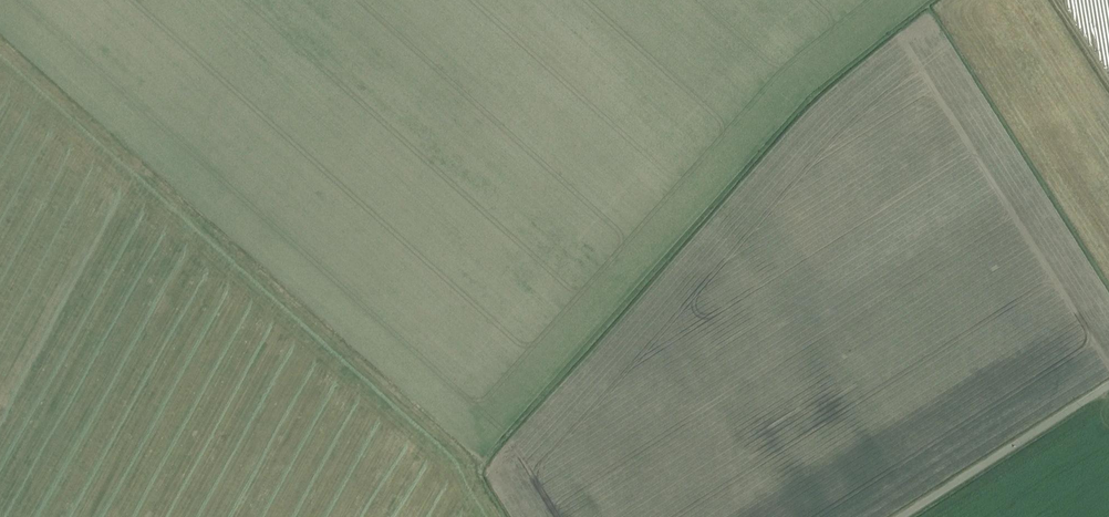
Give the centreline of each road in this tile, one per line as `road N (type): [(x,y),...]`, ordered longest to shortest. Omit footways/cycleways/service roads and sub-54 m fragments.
road 1 (unclassified): [(902,516),(1108,384)]

